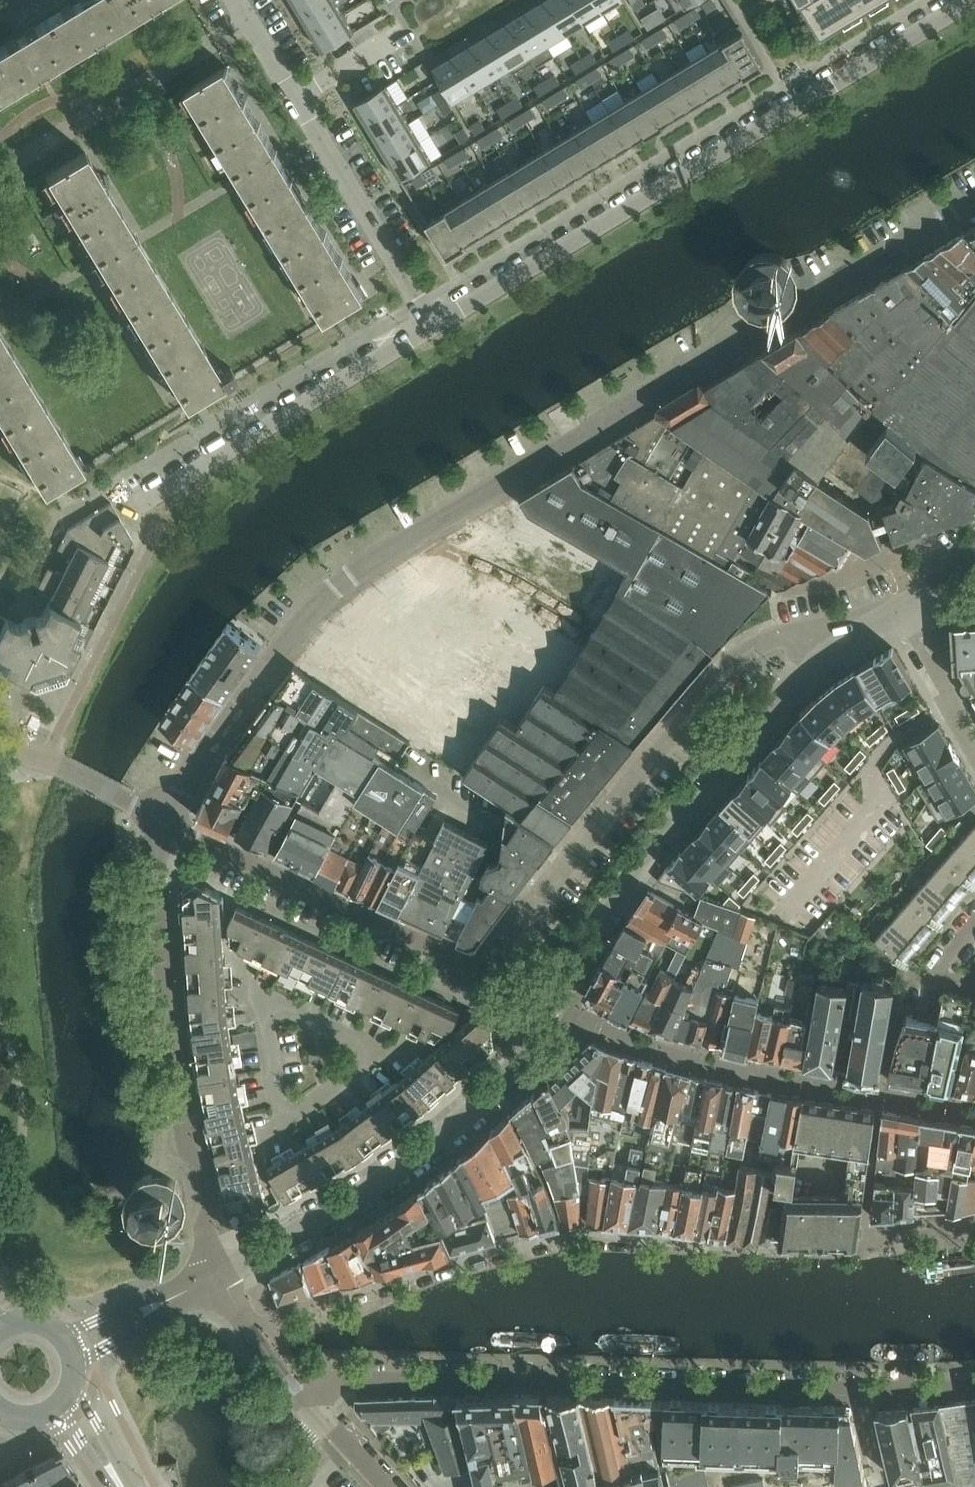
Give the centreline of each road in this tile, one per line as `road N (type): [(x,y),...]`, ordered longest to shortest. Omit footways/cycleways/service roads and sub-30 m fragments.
road 1 (residential): [(164,821),(261,679),(342,584),(974,207)]
road 2 (residential): [(974,1240),(568,1236),(314,1303),(250,1330)]
road 3 (residential): [(435,320),(974,0)]
road 4 (unclassified): [(283,1373),(857,1385)]
road 5 (residential): [(475,975),(733,662),(764,642),(813,633),(875,636)]
road 6 (residential): [(546,1018),(641,864),(782,703),(875,636)]
road 7 (residential): [(219,1273),(166,998),(158,872),(164,821)]
road 8 (residential): [(546,1018),(728,1070),(974,1118)]
road 9 (residential): [(219,1273),(398,1175),(499,1087),(546,1018)]
road 10 (residential): [(435,320),(236,0)]
road 11 (residential): [(137,506),(435,320)]
road 12 (residential): [(475,975),(164,821)]
road 13 (unclassified): [(74,1363),(172,1310),(219,1273)]
road 14 (unclassified): [(219,1273),(60,1336)]
road 15 (unclassified): [(384,1486),(283,1373)]
road 16 (residential): [(974,739),(916,616)]
road 17 (unclassified): [(164,821),(48,763)]

